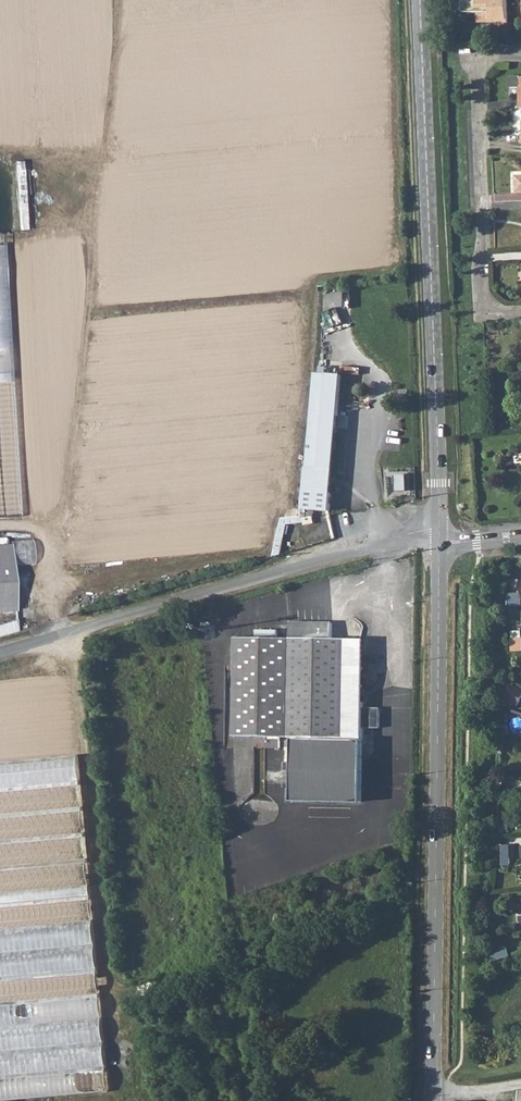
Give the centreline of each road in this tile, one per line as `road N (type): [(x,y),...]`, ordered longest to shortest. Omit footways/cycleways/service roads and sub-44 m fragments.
road 1 (tertiary): [(432,1100),(440,546)]
road 2 (tertiary): [(440,529),(420,0)]
road 3 (unclassified): [(0,650),(440,529)]
road 4 (residential): [(520,313),(483,310),(476,76),(492,54),(520,54)]

